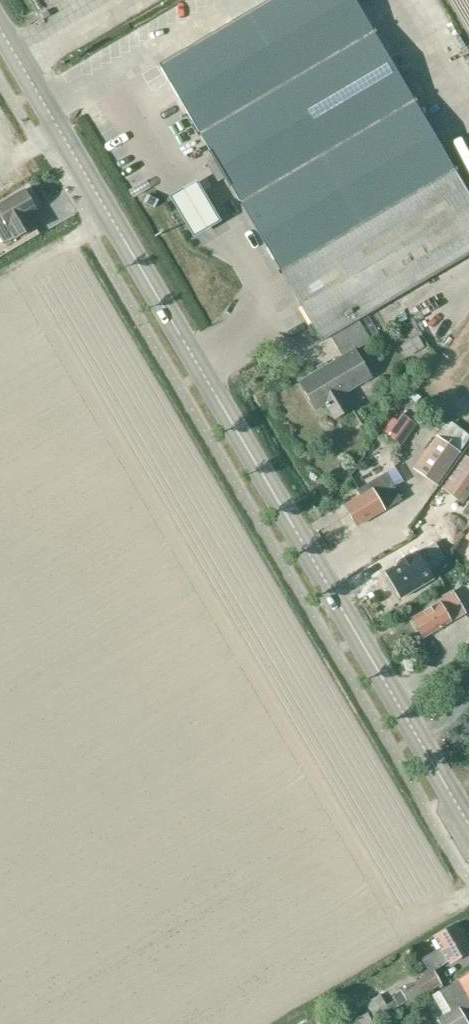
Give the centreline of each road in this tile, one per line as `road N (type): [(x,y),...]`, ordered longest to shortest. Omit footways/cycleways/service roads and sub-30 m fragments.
road 1 (tertiary): [(468,826),(0,28)]

